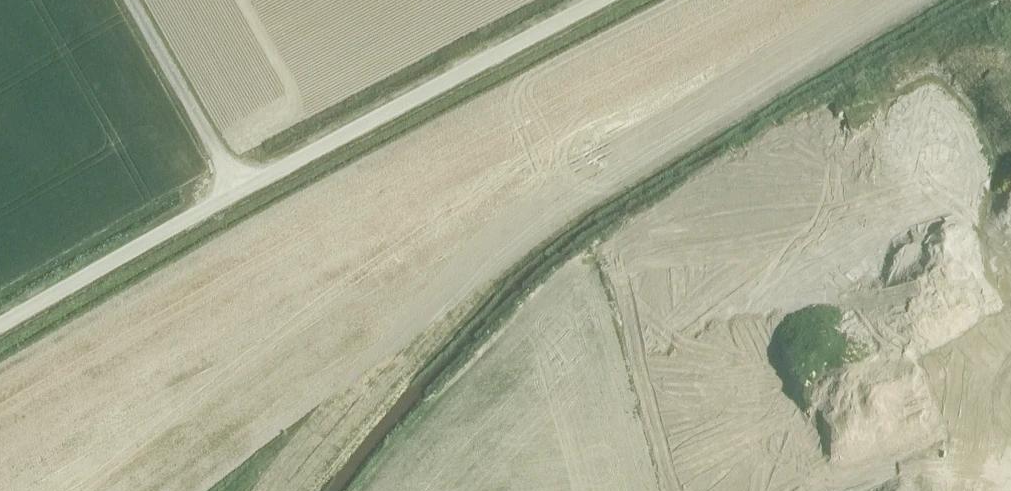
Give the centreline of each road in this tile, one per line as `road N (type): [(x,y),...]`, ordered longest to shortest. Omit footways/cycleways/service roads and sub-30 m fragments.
road 1 (unclassified): [(0,325),(239,188),(600,0)]

